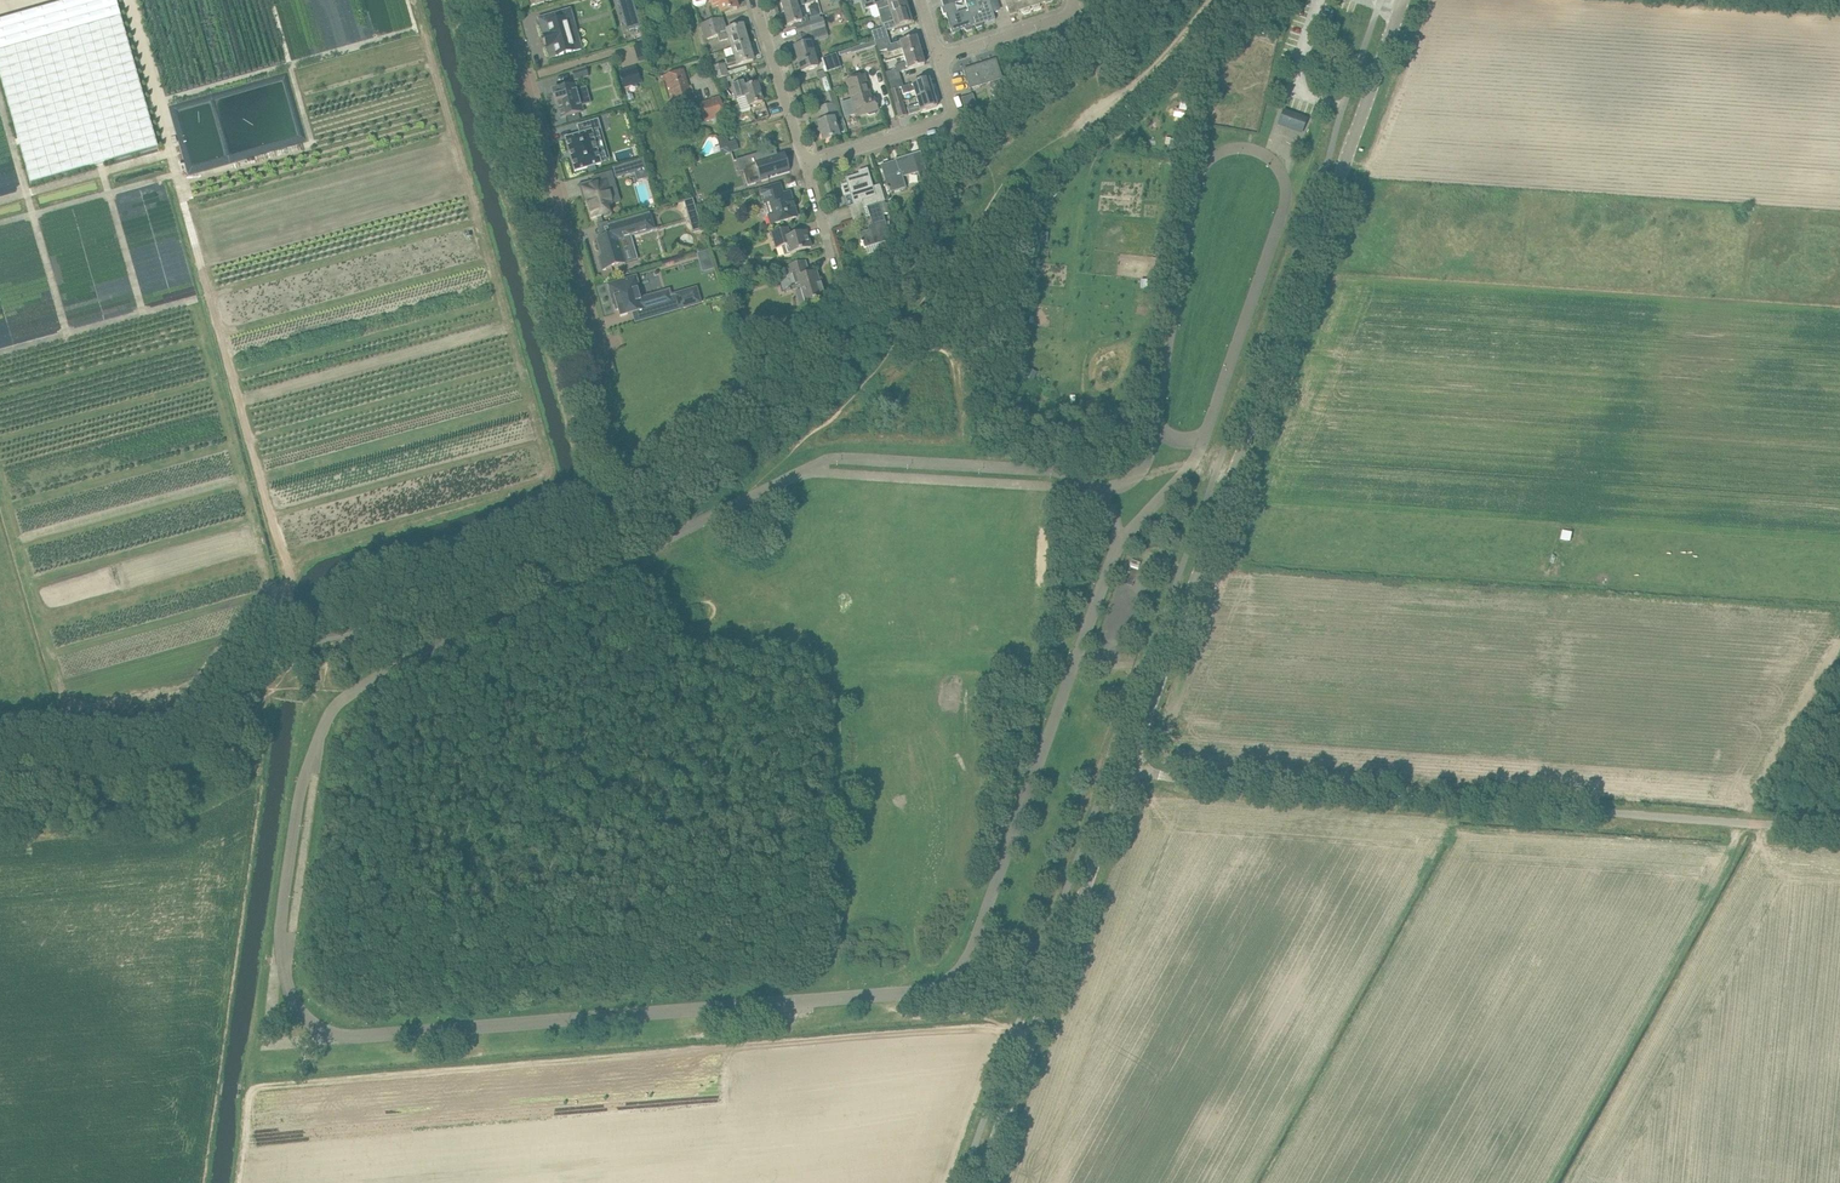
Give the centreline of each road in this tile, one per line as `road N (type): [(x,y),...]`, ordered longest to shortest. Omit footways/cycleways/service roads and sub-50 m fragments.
road 1 (secondary): [(1130,764),(1403,0)]
road 2 (unclassified): [(1839,829),(1191,780),(1130,764)]
road 3 (secondary): [(980,1182),(1130,764)]
road 4 (residential): [(502,0),(607,371)]
road 5 (residential): [(805,163),(944,122),(953,104),(938,56)]
road 6 (track): [(1208,0),(1156,65),(1087,120)]
road 7 (residential): [(805,163),(755,0)]
road 8 (residential): [(938,56),(1067,14),(1073,0)]

